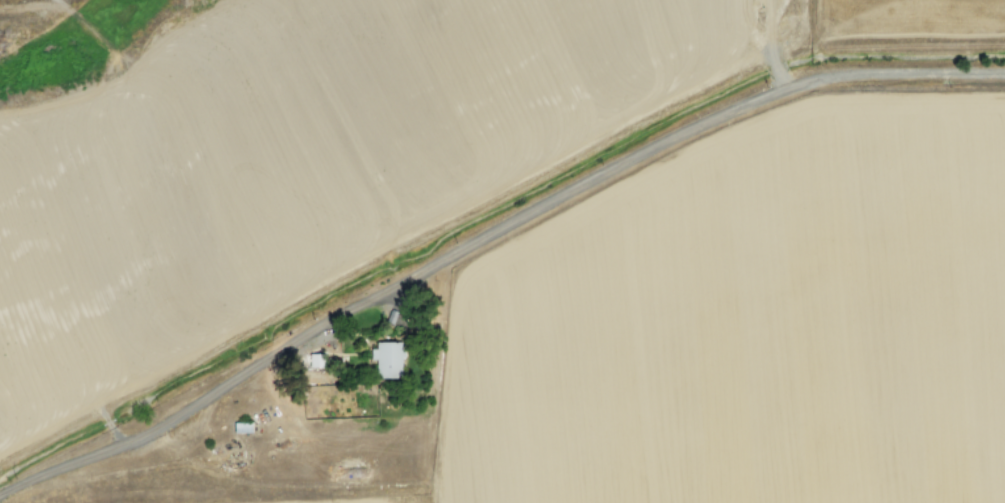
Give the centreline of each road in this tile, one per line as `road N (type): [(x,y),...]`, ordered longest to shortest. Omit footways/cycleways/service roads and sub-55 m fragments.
road 1 (residential): [(120,445),(285,345),(627,160),(758,98),(827,77)]
road 2 (residential): [(827,77),(1004,72)]
road 3 (residential): [(0,492),(120,445)]

